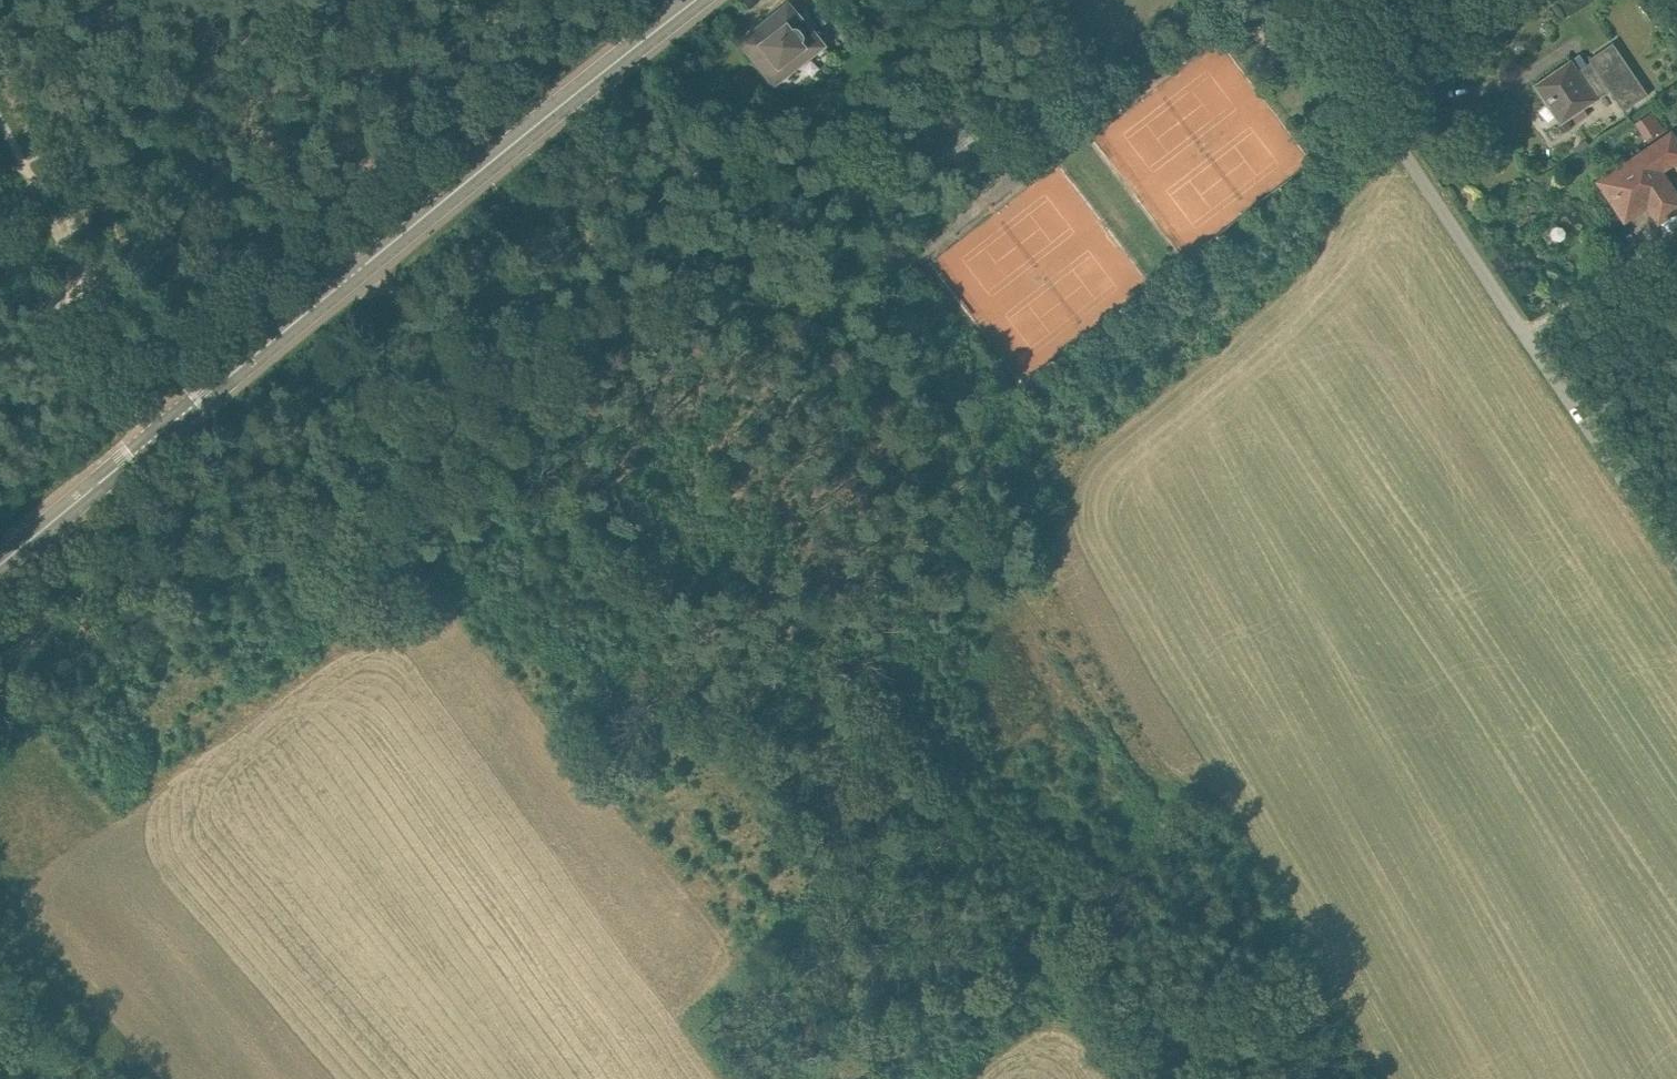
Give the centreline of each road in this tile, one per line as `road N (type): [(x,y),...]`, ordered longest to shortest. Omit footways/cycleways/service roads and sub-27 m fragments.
road 1 (secondary): [(0,562),(696,0)]
road 2 (unclassified): [(1676,538),(1311,0)]

